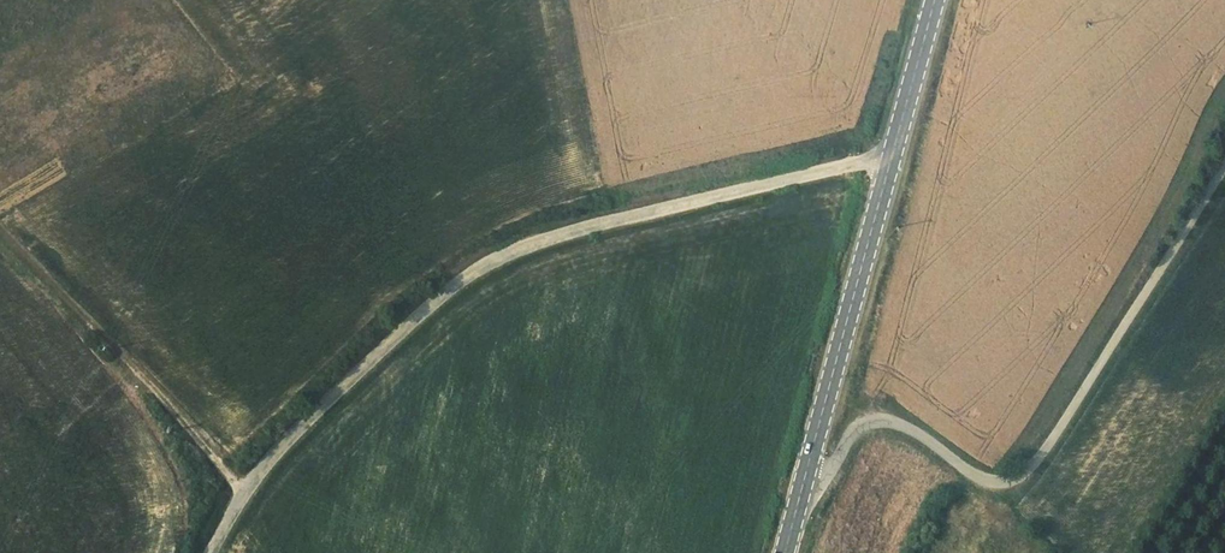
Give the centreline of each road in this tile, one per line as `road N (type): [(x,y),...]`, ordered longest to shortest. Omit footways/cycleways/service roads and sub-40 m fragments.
road 1 (unclassified): [(211,552),(251,484),(297,431),(389,339),(483,265),(555,236),(894,155)]
road 2 (unclassified): [(808,477),(823,476),(853,436),(873,425),(922,437),(993,483),(1033,467),(1224,164)]
road 3 (track): [(243,496),(0,231)]
road 4 (primary): [(894,155),(808,477)]
road 5 (primary): [(935,0),(894,155)]

